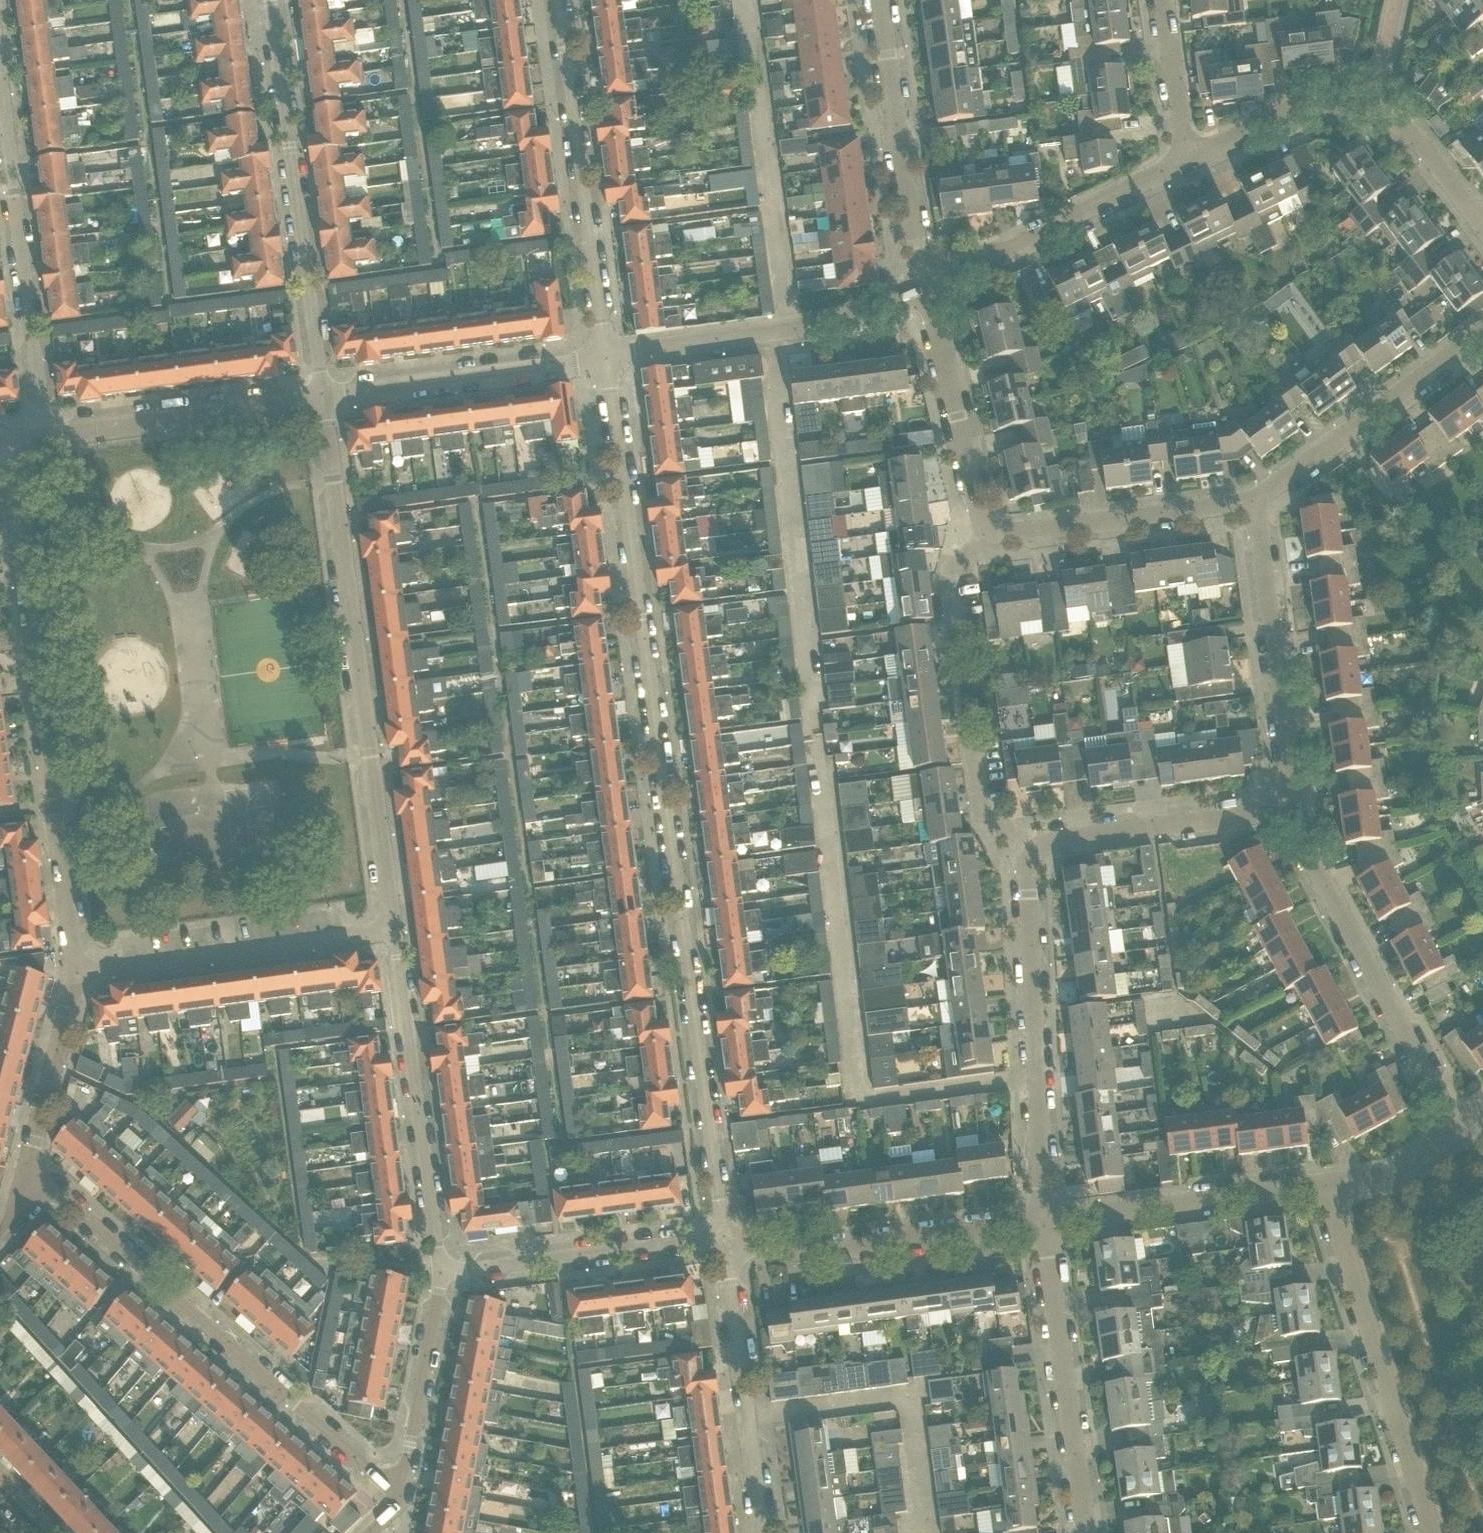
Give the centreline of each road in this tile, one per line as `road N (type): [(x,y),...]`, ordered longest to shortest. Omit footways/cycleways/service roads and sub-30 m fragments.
road 1 (residential): [(609,358),(724,1245)]
road 2 (residential): [(393,931),(324,399)]
road 3 (residential): [(5,443),(79,973)]
road 4 (residential): [(400,1496),(51,1188),(24,1182)]
road 5 (residential): [(324,399),(269,0)]
road 6 (residential): [(1047,1225),(1034,859)]
road 7 (residential): [(1459,1131),(1306,854),(1291,811)]
road 8 (residential): [(559,0),(609,358)]
road 9 (residential): [(1433,1532),(1325,1191)]
road 10 (residential): [(1473,220),(1412,138),(1370,105),(1296,110),(1183,163)]
road 11 (residential): [(0,93),(45,438)]
road 12 (residential): [(441,1273),(393,931)]
road 13 (residential): [(724,1245),(815,1252),(1047,1225)]
road 14 (residential): [(924,290),(863,315),(609,358)]
road 15 (residential): [(79,973),(393,931)]
road 16 (residential): [(1087,1532),(1047,1225)]
road 17 (residential): [(1291,811),(1258,510)]
road 18 (residential): [(924,290),(885,0)]
road 19 (residential): [(763,1532),(724,1245)]
road 20 (residential): [(1183,163),(924,290)]
road 21 (residential): [(324,399),(609,358)]
road 22 (residential): [(724,1245),(441,1273)]
road 23 (residential): [(45,438),(324,399)]
road 24 (residential): [(1047,1225),(1325,1191)]
road 25 (residential): [(1258,510),(1482,346)]
road 26 (residential): [(1034,859),(1049,847),(1291,811)]
road 27 (residential): [(998,540),(987,531),(924,290)]
road 28 (residential): [(998,540),(1258,510)]
road 29 (residential): [(400,1496),(441,1273)]
road 30 (residential): [(79,973),(24,1182)]
road 31 (residential): [(1164,0),(1183,163)]
road 32 (residential): [(1325,1191),(1386,1183),(1459,1131)]
road 33 (residential): [(1034,859),(989,827),(975,741)]
road 34 (residential): [(961,660),(952,581),(998,540)]

